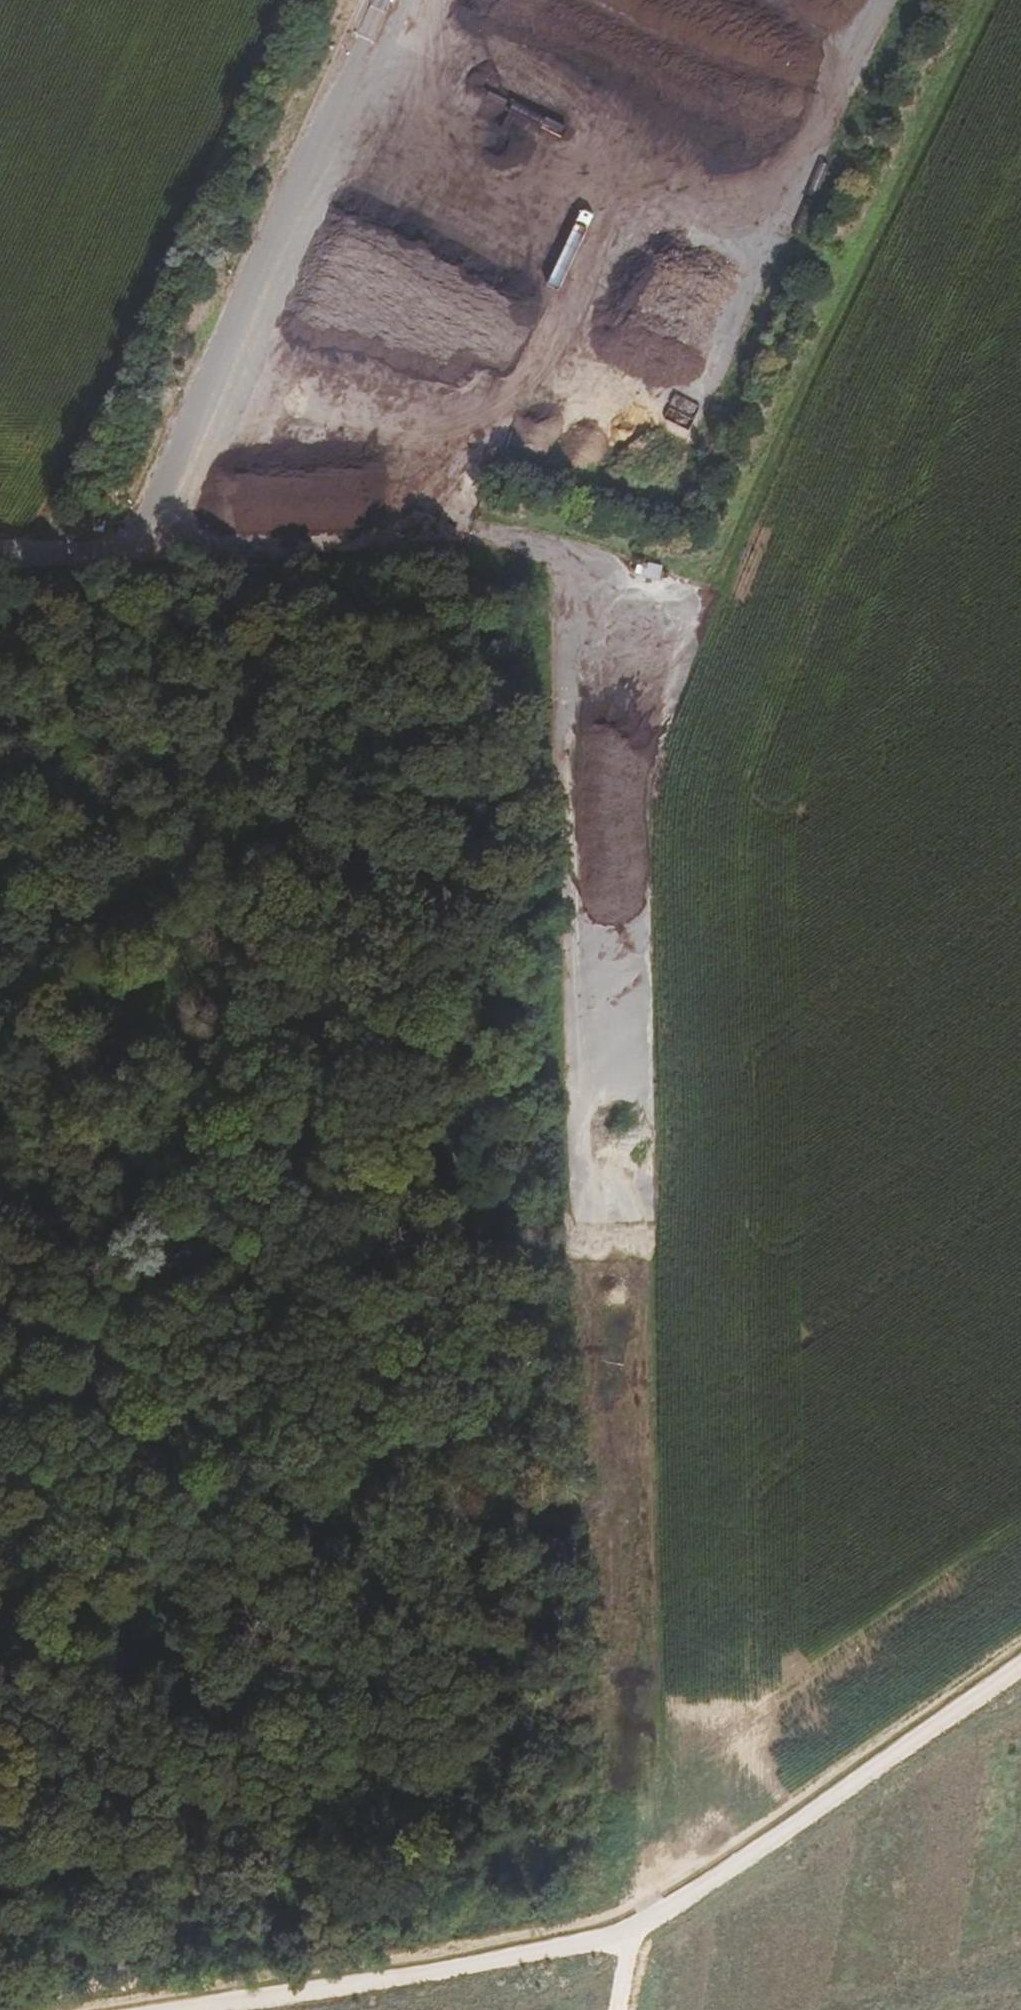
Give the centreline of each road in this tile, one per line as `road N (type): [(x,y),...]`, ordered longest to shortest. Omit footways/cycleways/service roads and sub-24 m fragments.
road 1 (track): [(1005,0),(719,597),(579,557),(449,561)]
road 2 (track): [(89,2009),(373,1970),(621,1922)]
road 3 (track): [(621,1922),(1020,1661)]

